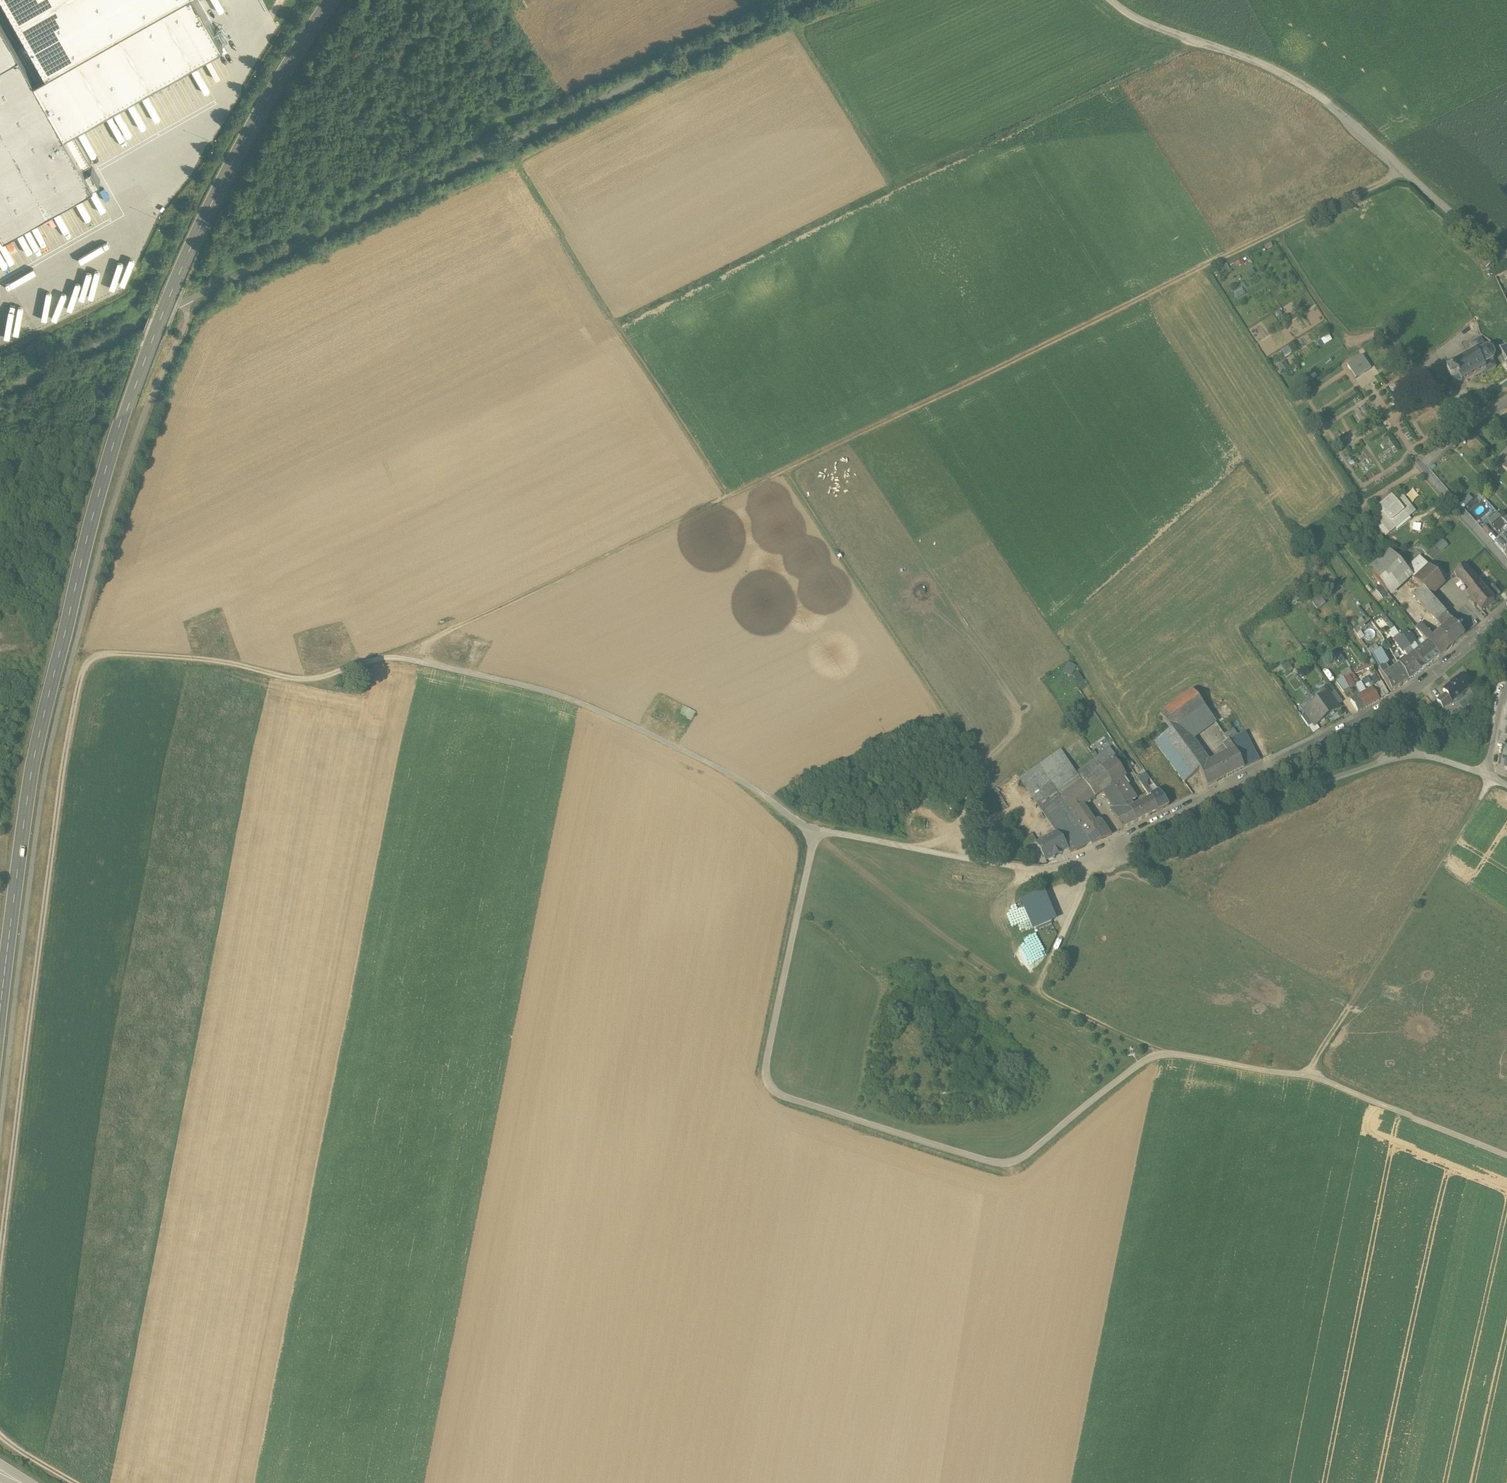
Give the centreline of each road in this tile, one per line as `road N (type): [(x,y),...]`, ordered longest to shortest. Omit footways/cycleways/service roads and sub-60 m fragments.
road 1 (track): [(1399,164),(1393,176),(384,665)]
road 2 (secondary): [(0,1053),(33,807),(107,467),(213,185),(332,0)]
road 3 (track): [(1164,1063),(1038,994),(1097,858),(1045,869),(806,833),(750,794),(613,728),(424,671),(384,665),(325,690)]
road 4 (track): [(814,835),(765,1093),(776,1112),(993,1184),(1011,1183),(1164,1063),(1318,1087),(1506,1170)]
road 5 (track): [(0,1309),(82,690),(105,659)]
road 6 (residential): [(1506,608),(1391,699),(1097,858)]
road 7 (residential): [(1488,774),(1427,754),(1403,756),(1134,855),(1097,858)]
road 8 (unclassified): [(1106,0),(1145,26),(1276,72),(1327,103),(1448,208)]
road 9 (track): [(725,498),(516,166)]
road 10 (residential): [(1506,398),(1423,465),(1506,563)]
road 11 (track): [(105,659),(226,669),(285,688),(325,690)]

